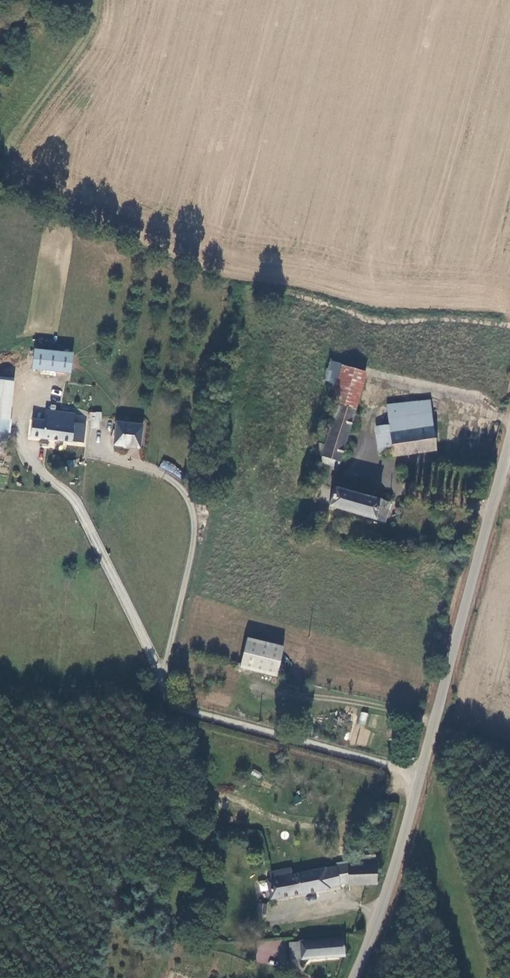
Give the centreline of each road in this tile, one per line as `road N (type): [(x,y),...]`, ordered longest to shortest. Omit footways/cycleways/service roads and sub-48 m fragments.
road 1 (unclassified): [(420,774),(509,442)]
road 2 (unclassified): [(162,679),(76,503),(22,446),(21,414),(35,392)]
road 3 (unclassified): [(162,679),(193,540),(191,506),(156,472),(97,455)]
road 4 (unclassified): [(420,774),(178,708),(162,679)]
road 5 (unclassified): [(354,977),(420,774)]

